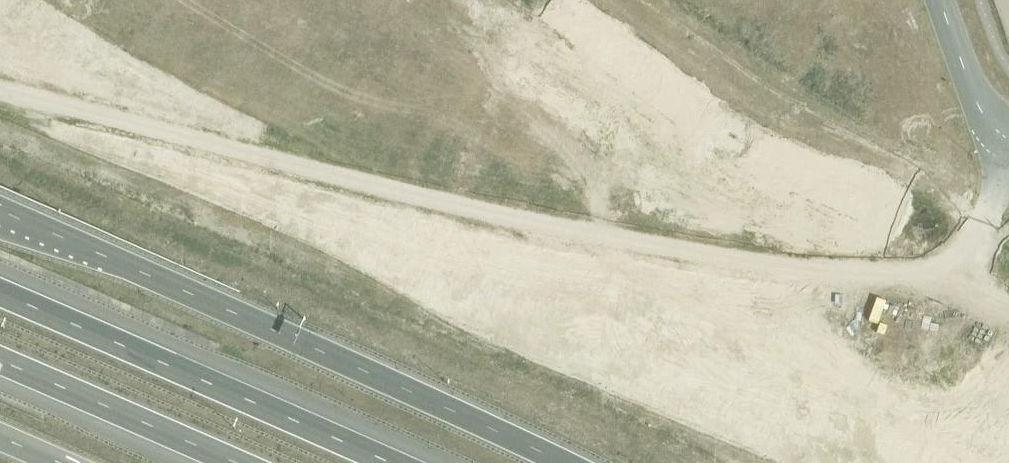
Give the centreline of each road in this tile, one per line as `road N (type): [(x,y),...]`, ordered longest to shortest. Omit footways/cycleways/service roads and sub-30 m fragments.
road 1 (track): [(0,90),(377,185),(762,262),(911,269),(946,262),(968,246),(986,212)]
road 2 (trunk): [(562,462),(430,399),(0,217)]
road 3 (trunk): [(389,462),(0,292)]
road 4 (trunk): [(0,361),(236,462)]
road 5 (unclassified): [(938,0),(969,87),(1008,137)]

